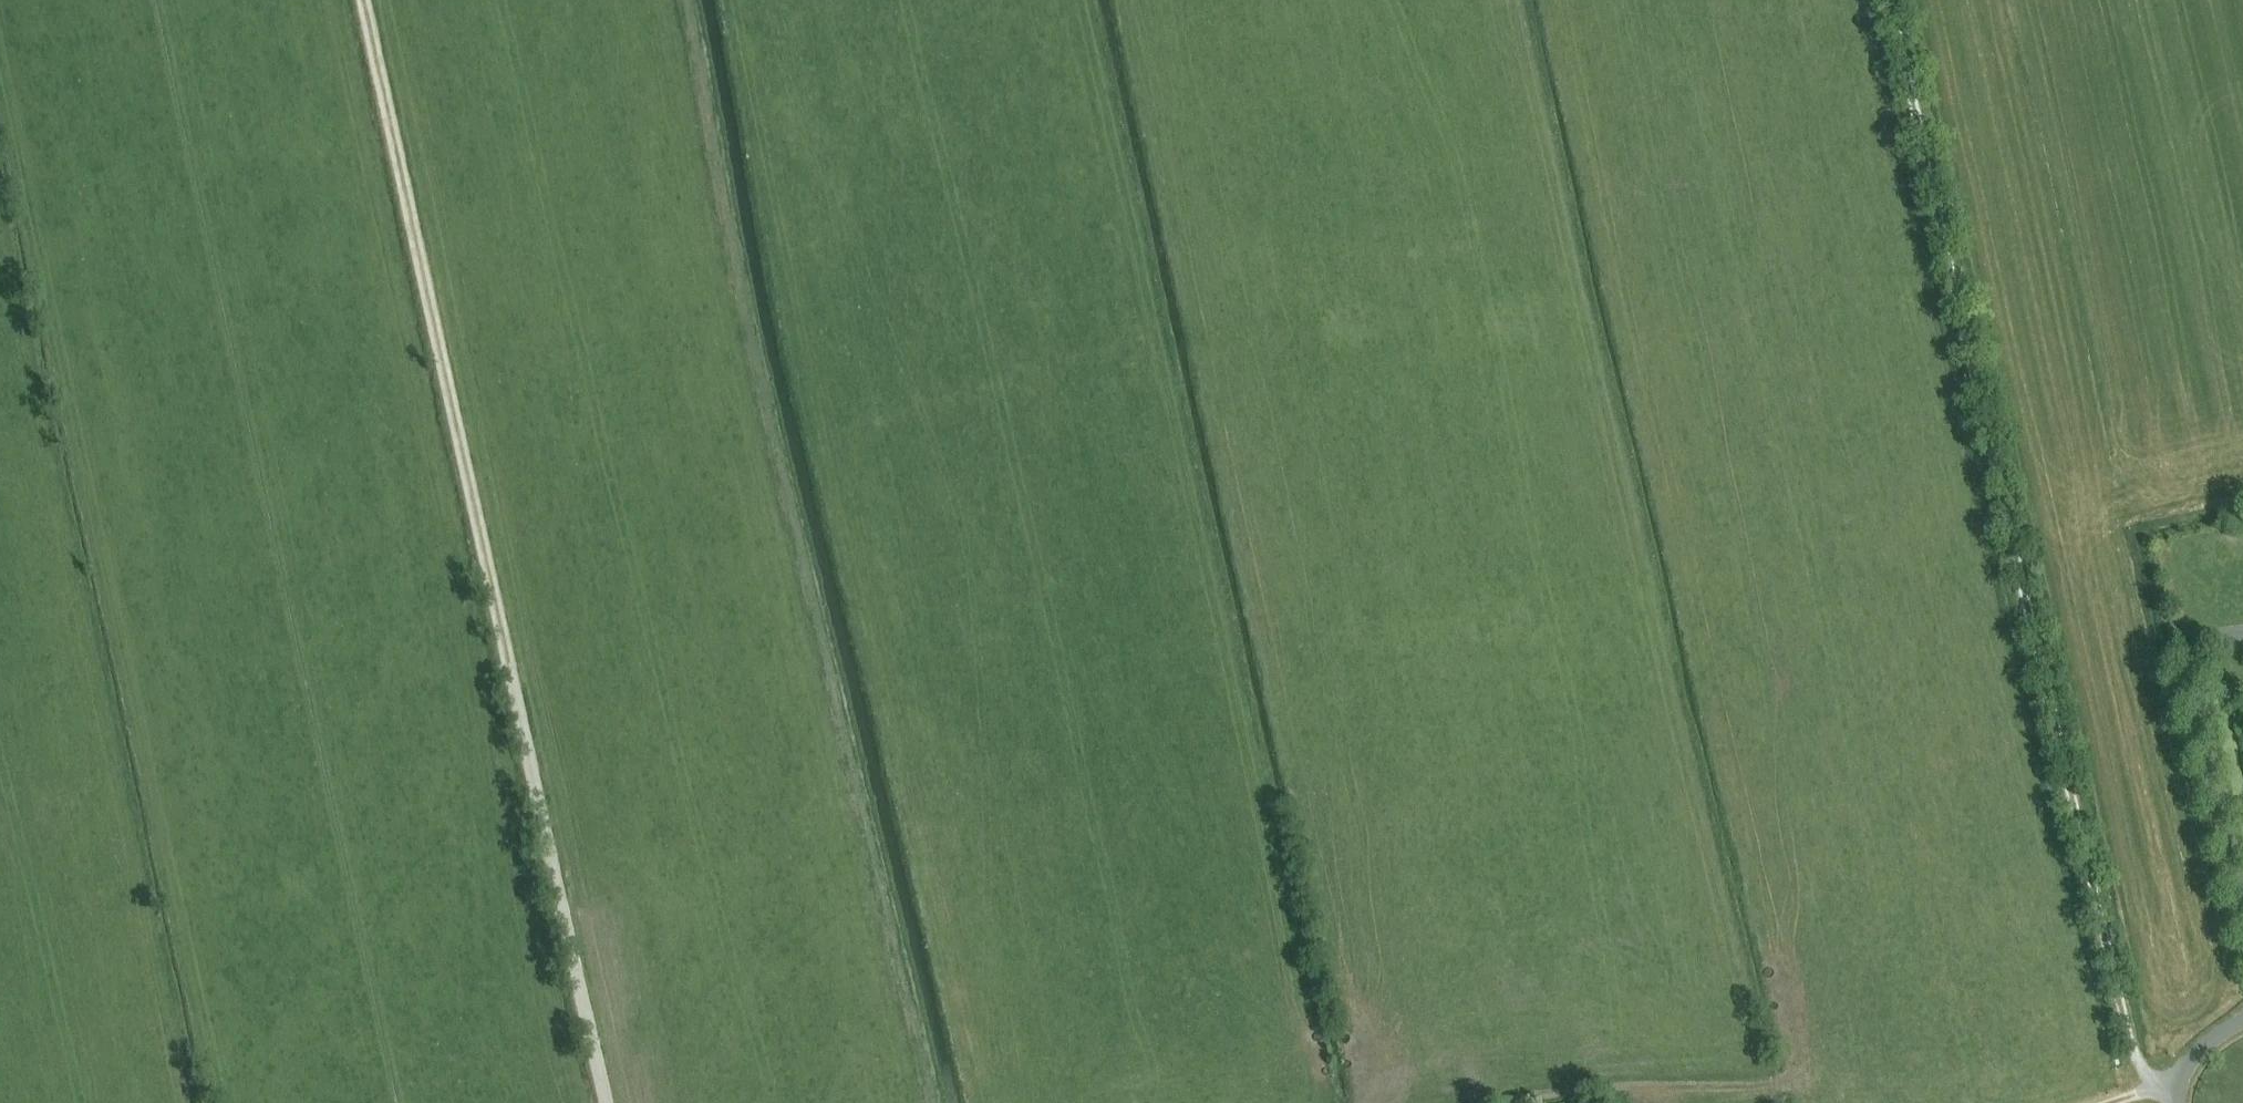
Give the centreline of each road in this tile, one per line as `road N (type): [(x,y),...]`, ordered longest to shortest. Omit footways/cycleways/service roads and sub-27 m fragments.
road 1 (track): [(2171,1087),(2145,1073),(2126,1029),(1890,0)]
road 2 (track): [(367,0),(609,1102)]

